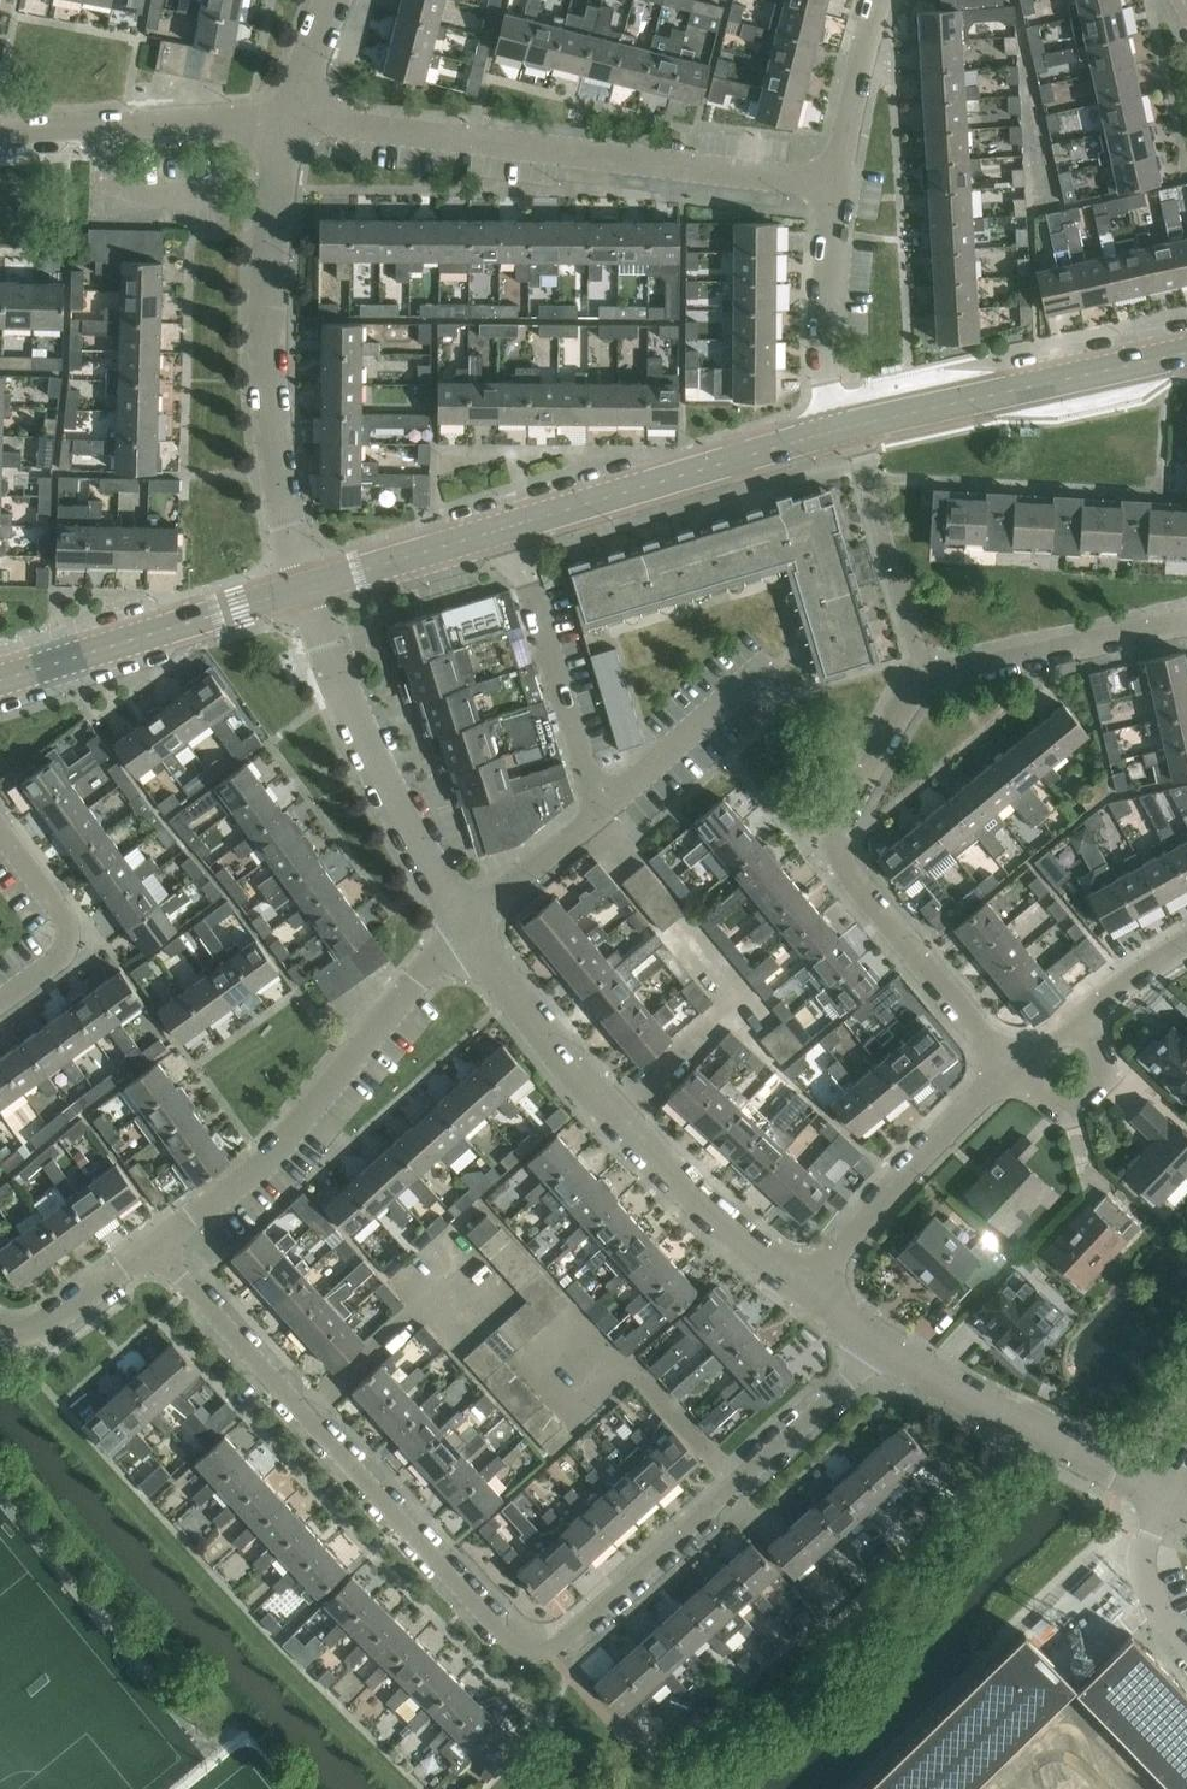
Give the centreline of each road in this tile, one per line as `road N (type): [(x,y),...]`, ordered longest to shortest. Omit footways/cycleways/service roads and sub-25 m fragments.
road 1 (residential): [(154,1248),(521,1648),(533,1651),(557,1644),(885,1345)]
road 2 (residential): [(296,119),(834,190)]
road 3 (residential): [(809,1291),(699,1199),(616,1114),(464,923)]
road 4 (residential): [(1013,1069),(837,859),(841,823),(905,700),(925,679)]
road 5 (residential): [(310,588),(277,457),(262,318),(270,225),(296,119)]
road 6 (residential): [(464,923),(596,807),(595,779),(512,529)]
road 7 (residential): [(154,1248),(275,1153),(464,923)]
road 8 (residential): [(464,923),(344,684),(310,588)]
road 9 (tertiary): [(843,428),(1186,353)]
road 10 (tertiary): [(512,529),(843,428)]
road 11 (residential): [(1170,1502),(885,1345)]
road 12 (tertiary): [(0,681),(310,588)]
road 13 (residential): [(809,1291),(903,1175),(1013,1069)]
road 14 (residential): [(0,136),(296,119)]
road 15 (residential): [(1186,620),(925,679)]
road 16 (residential): [(925,679),(862,463),(843,428)]
road 17 (residential): [(843,428),(828,343),(834,190)]
road 18 (residential): [(0,830),(69,925),(64,955),(0,1000)]
road 19 (residential): [(1013,1069),(1186,946)]
road 20 (tertiary): [(310,588),(512,529)]
road 21 (residential): [(834,190),(879,0)]
road 22 (residential): [(0,1331),(17,1337),(41,1330),(154,1248)]
road 23 (residential): [(1186,1642),(1145,1581),(1143,1562),(1170,1502)]
road 24 (residential): [(296,119),(331,0)]

